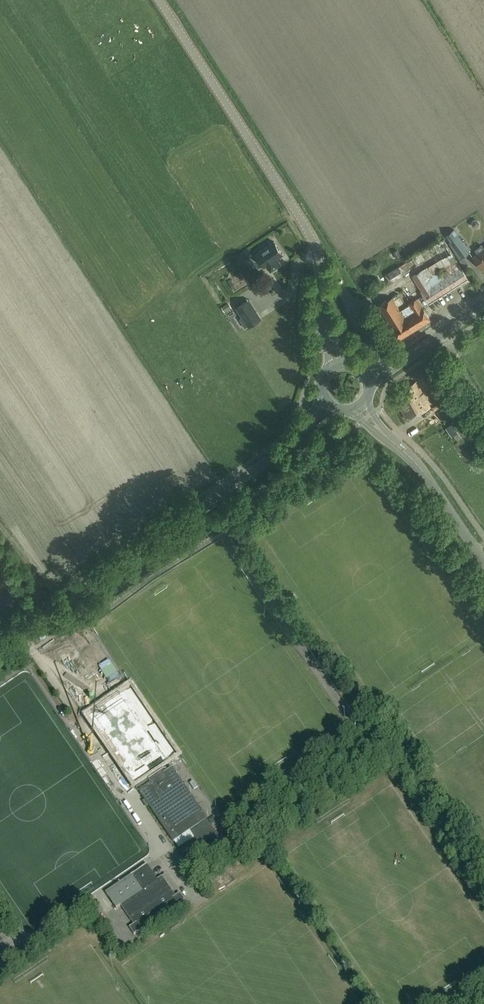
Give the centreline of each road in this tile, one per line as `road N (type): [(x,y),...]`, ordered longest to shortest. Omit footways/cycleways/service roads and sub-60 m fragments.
road 1 (tertiary): [(337,365),(320,314),(310,235),(159,0)]
road 2 (unclassified): [(0,649),(296,441),(328,409)]
road 3 (tertiary): [(483,562),(428,478),(362,411)]
road 4 (tertiary): [(369,377),(483,304)]

